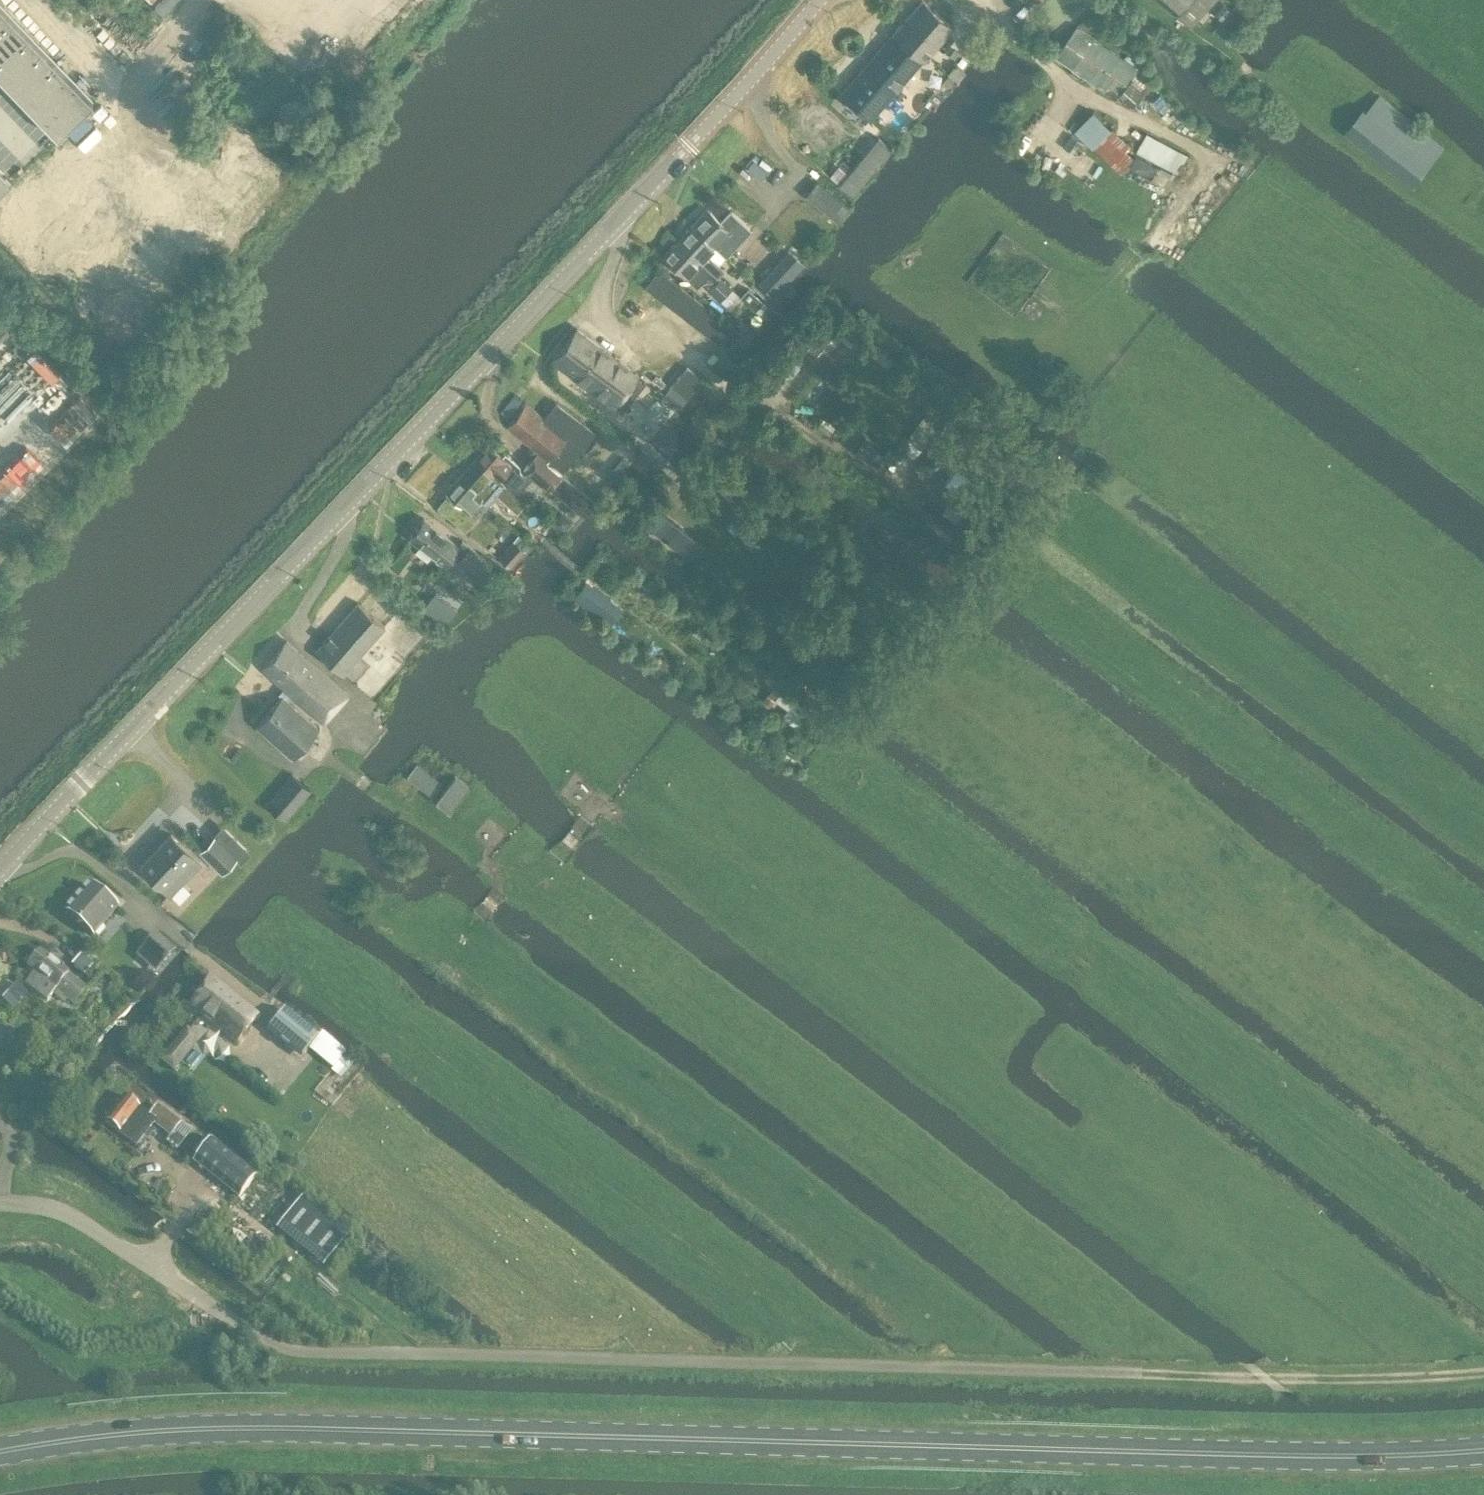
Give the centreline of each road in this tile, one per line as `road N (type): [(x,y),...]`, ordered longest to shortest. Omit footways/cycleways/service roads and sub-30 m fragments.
road 1 (primary): [(1483,1449),(1347,1456),(267,1429),(168,1430),(0,1451)]
road 2 (unclassified): [(817,0),(702,131),(0,869)]
road 3 (unclassified): [(0,1200),(64,1214),(294,1350),(1143,1372)]
road 4 (track): [(1143,1372),(1265,1379),(1483,1374)]

